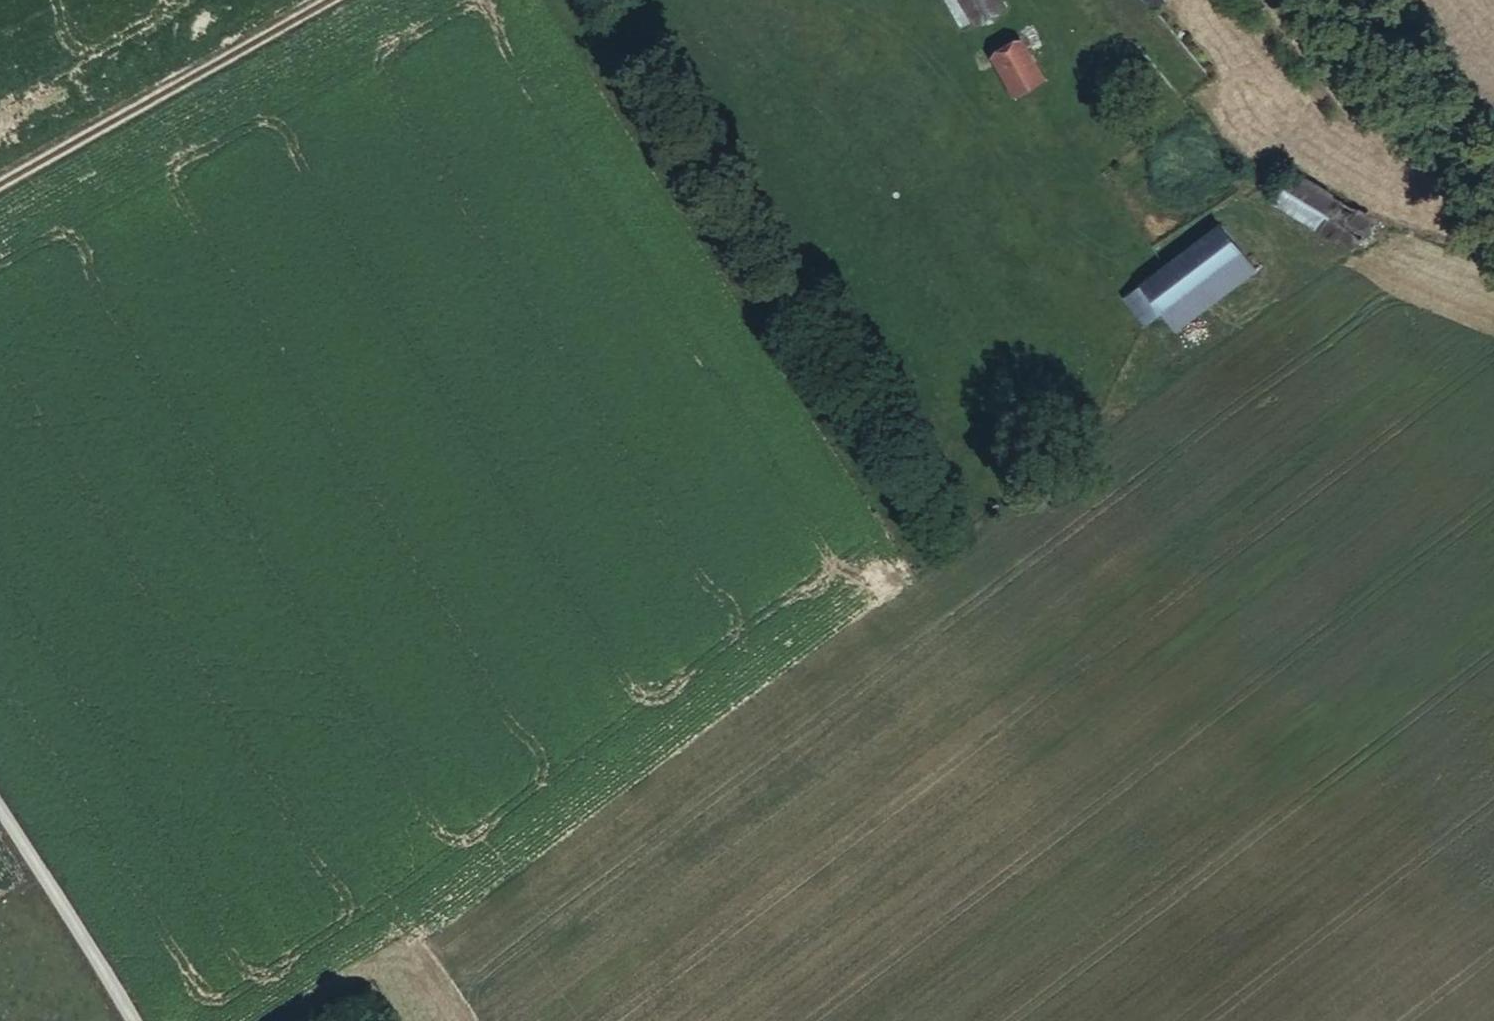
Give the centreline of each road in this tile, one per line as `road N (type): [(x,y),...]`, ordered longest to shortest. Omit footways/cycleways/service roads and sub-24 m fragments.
road 1 (unclassified): [(129,1020),(0,809)]

